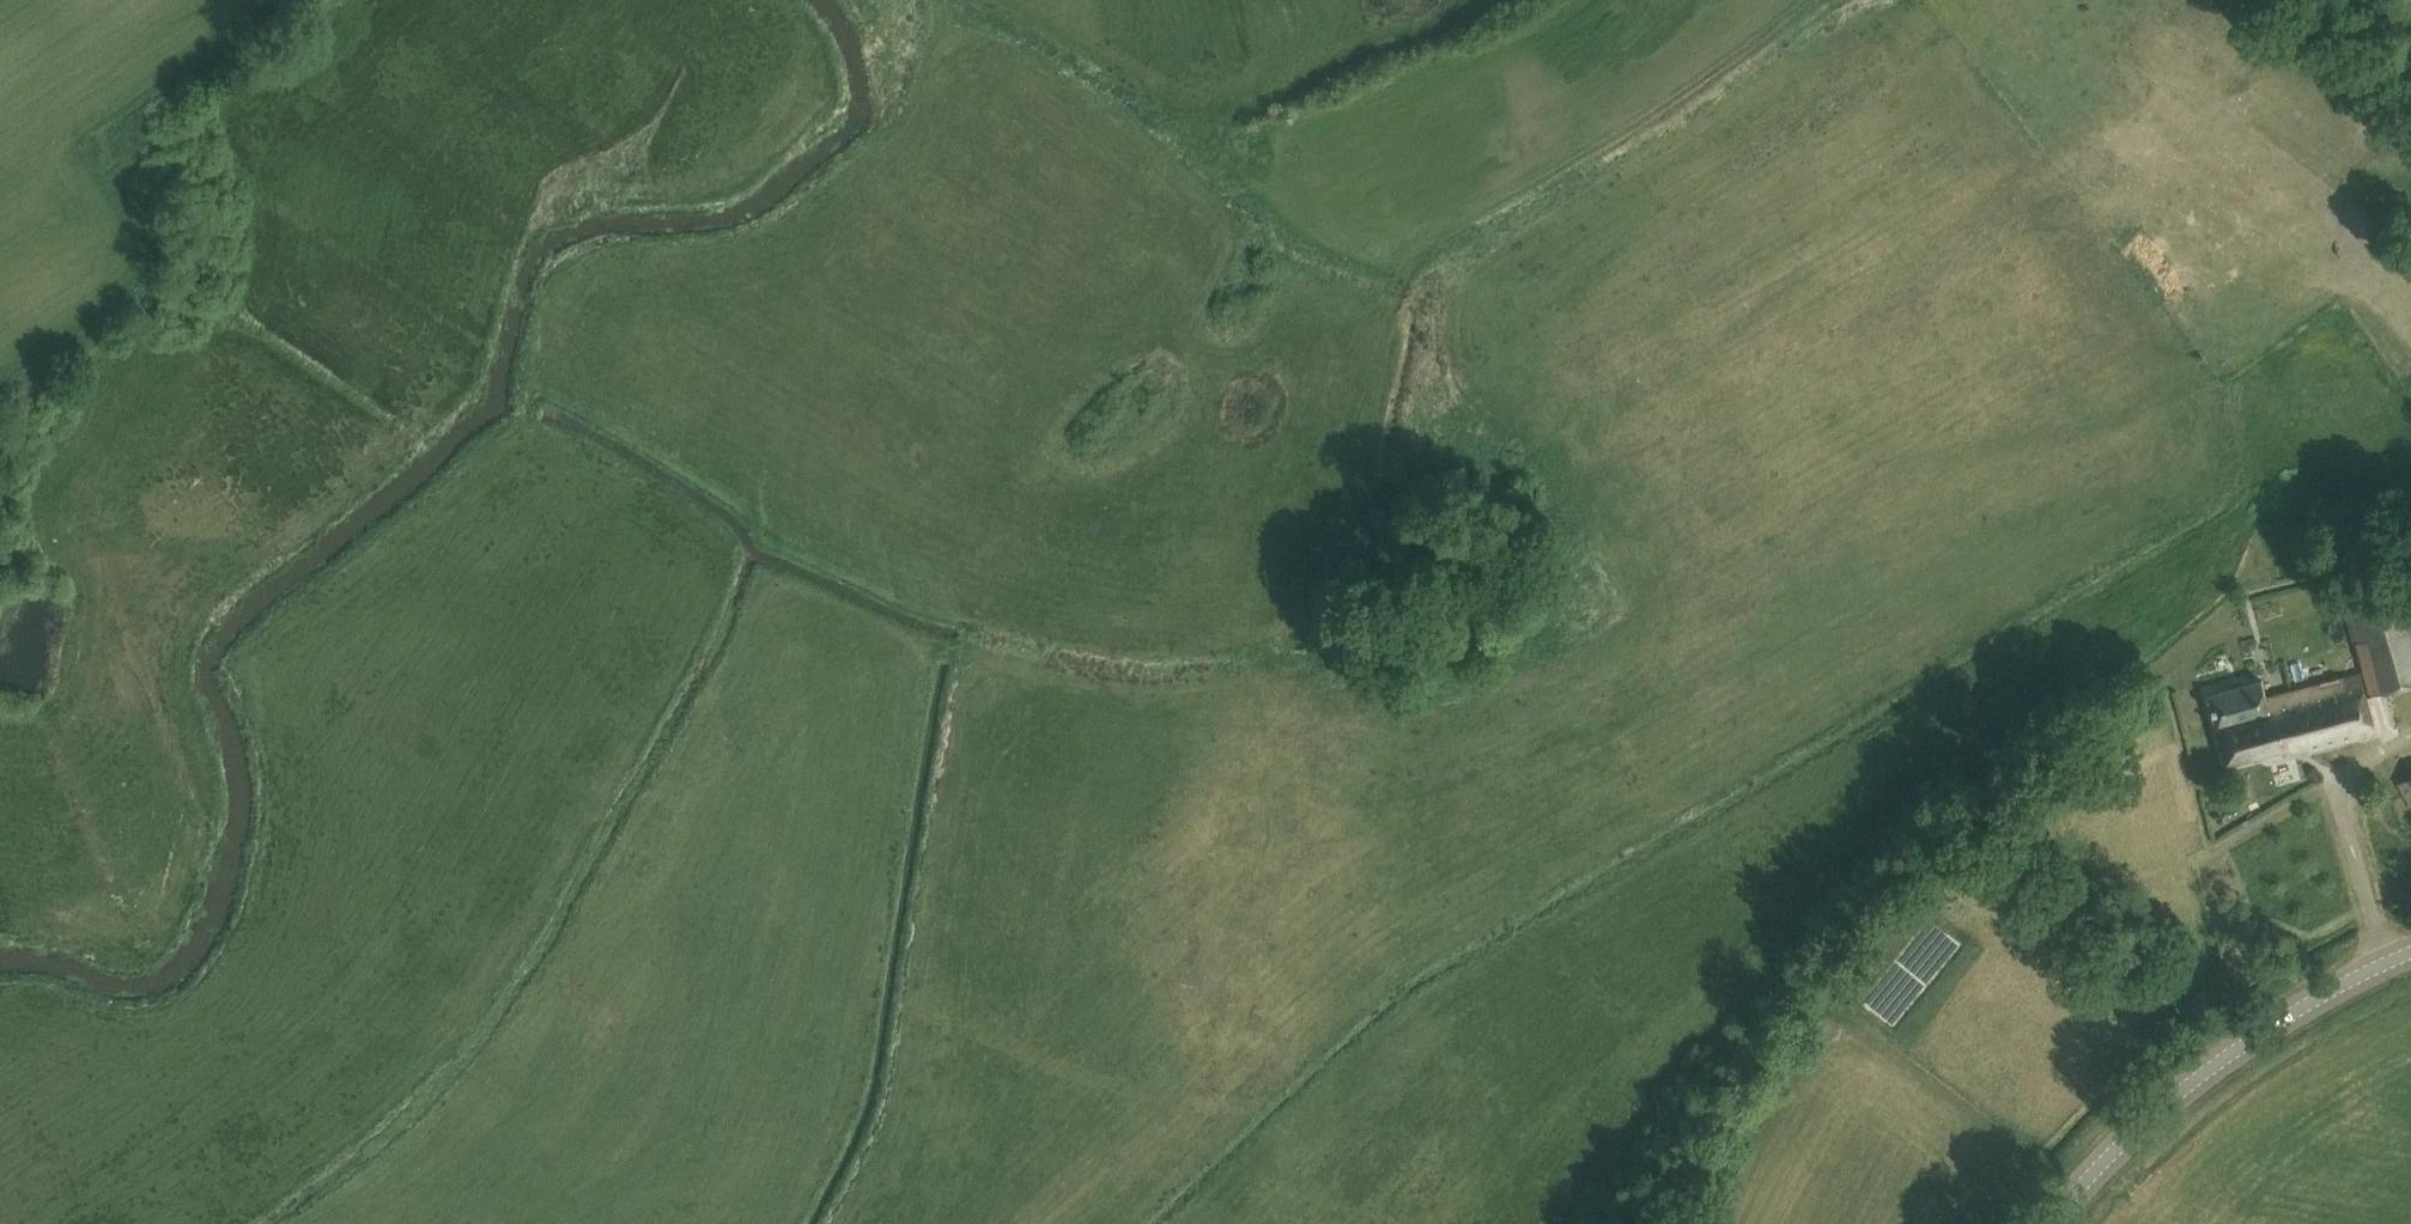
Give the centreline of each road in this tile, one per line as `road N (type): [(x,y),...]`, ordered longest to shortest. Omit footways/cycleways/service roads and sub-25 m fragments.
road 1 (tertiary): [(2052,1223),(2184,1088),(2282,1020),(2410,954)]
road 2 (track): [(2410,83),(2269,0)]

